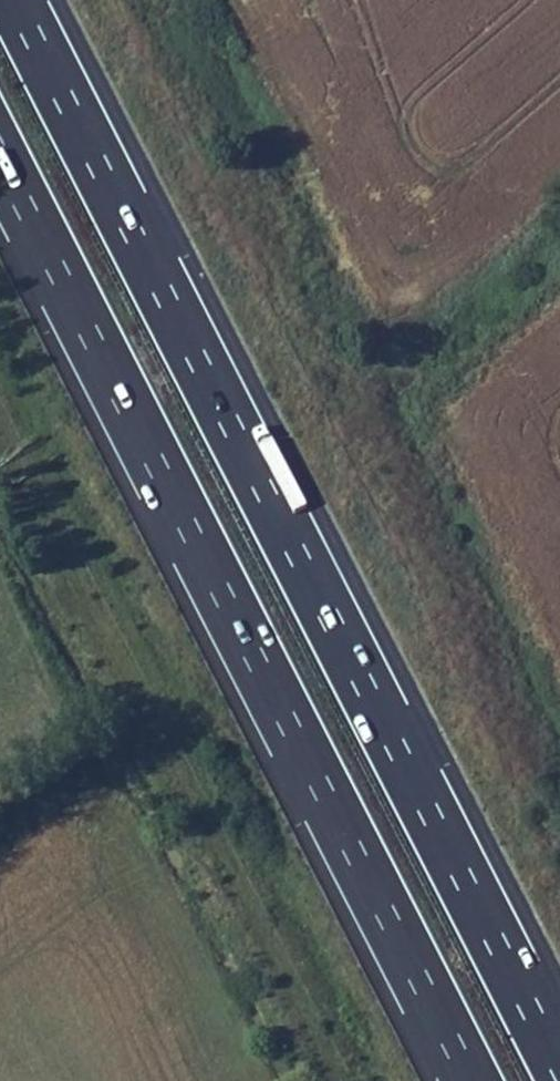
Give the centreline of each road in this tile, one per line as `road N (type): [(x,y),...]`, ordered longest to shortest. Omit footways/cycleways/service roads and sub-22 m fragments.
road 1 (motorway): [(559,1063),(15,0)]
road 2 (motorway): [(0,161),(470,1080)]

